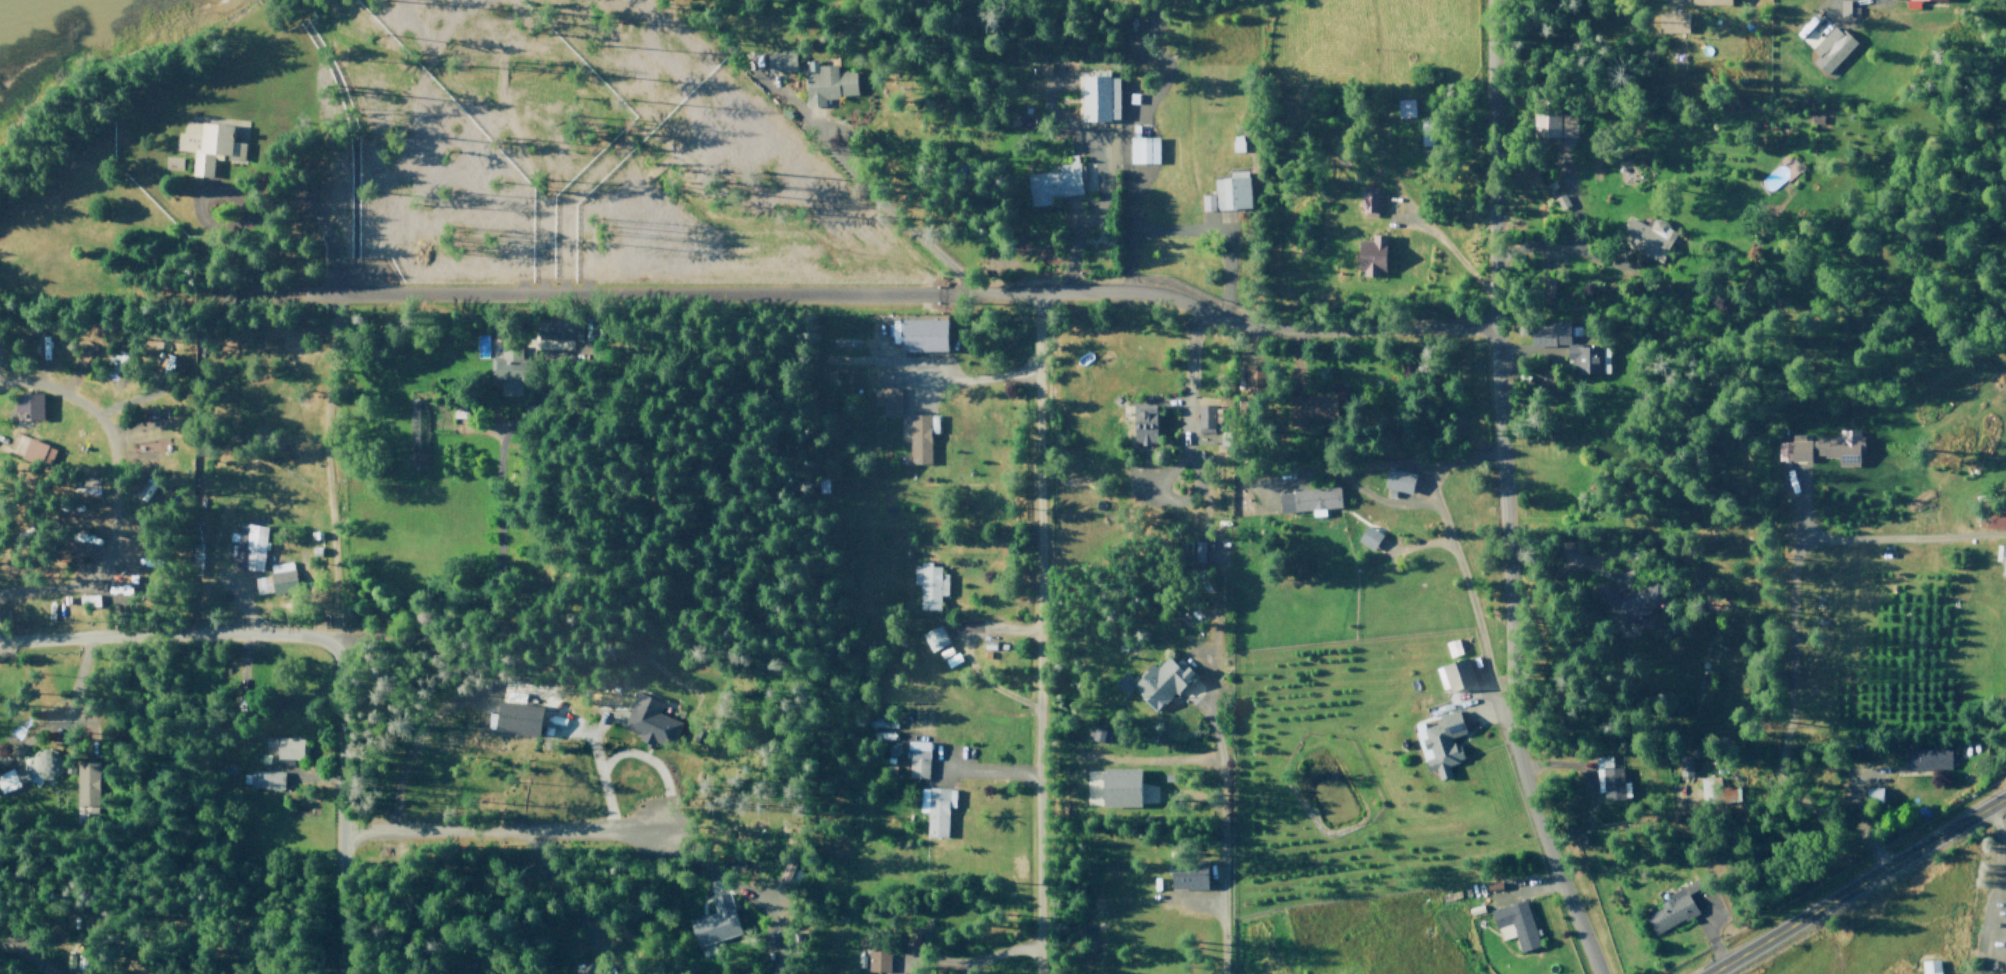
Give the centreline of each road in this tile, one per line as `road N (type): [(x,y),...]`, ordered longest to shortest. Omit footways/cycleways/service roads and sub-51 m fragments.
road 1 (residential): [(1596,973),(1512,747),(1493,328),(1494,0)]
road 2 (residential): [(88,292),(934,296)]
road 3 (residential): [(1036,973),(1035,294)]
road 4 (residential): [(340,636),(442,634),(479,617),(497,575),(504,436),(515,426),(615,424),(616,316),(552,316),(553,294)]
road 5 (residential): [(1493,328),(1268,334),(1152,293),(934,296)]
road 6 (residential): [(1199,310),(1190,336),(1187,471),(1179,487),(1501,448)]
road 7 (residential): [(1202,486),(1214,522),(1213,679),(1204,710),(1223,766),(1225,973)]
road 8 (residential): [(339,840),(657,838),(756,896)]
road 9 (residential): [(1795,481),(1787,764),(1842,807),(1885,871)]
road 10 (residential): [(0,600),(87,579),(103,561),(113,503),(111,452),(90,414),(51,393),(0,391)]
road 11 (residential): [(1512,747),(1433,487),(1440,470),(1501,454)]
road 12 (tertiary): [(1713,973),(2005,799)]
road 13 (residential): [(340,973),(337,655),(321,641)]
road 14 (residential): [(321,641),(0,642)]
road 15 (residential): [(769,82),(980,295)]
road 16 (residential): [(1793,545),(2005,537)]
road 17 (residential): [(1493,257),(1543,245),(1631,273)]

